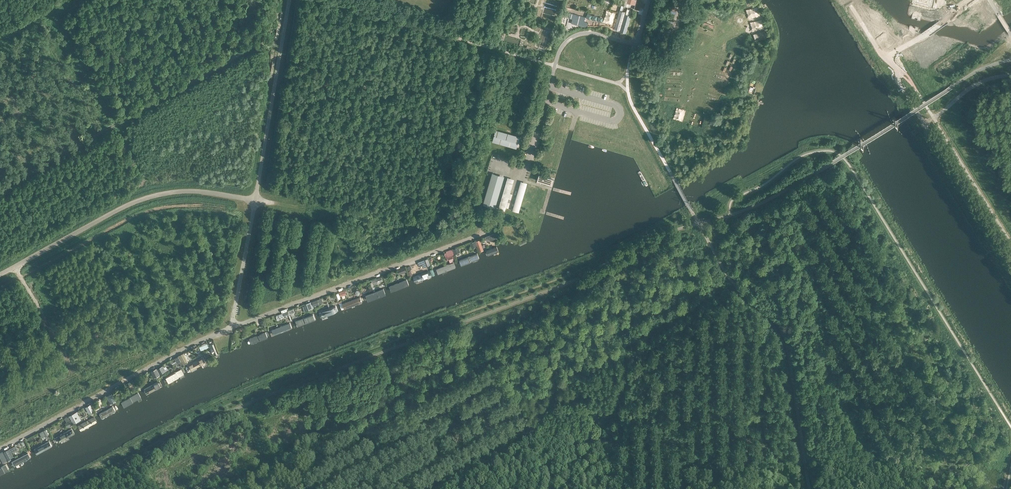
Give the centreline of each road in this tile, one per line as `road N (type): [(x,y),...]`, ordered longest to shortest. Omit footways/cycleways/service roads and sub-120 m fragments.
road 1 (unclassified): [(232,326),(490,232)]
road 2 (unclassified): [(0,274),(162,193),(255,200)]
road 3 (unclassified): [(0,449),(232,326)]
road 4 (unclassified): [(528,163),(561,49),(592,34),(634,45),(649,0)]
road 5 (unclassified): [(1010,261),(884,58)]
road 6 (unclassified): [(255,200),(290,0)]
road 7 (unclassified): [(232,326),(255,200)]

